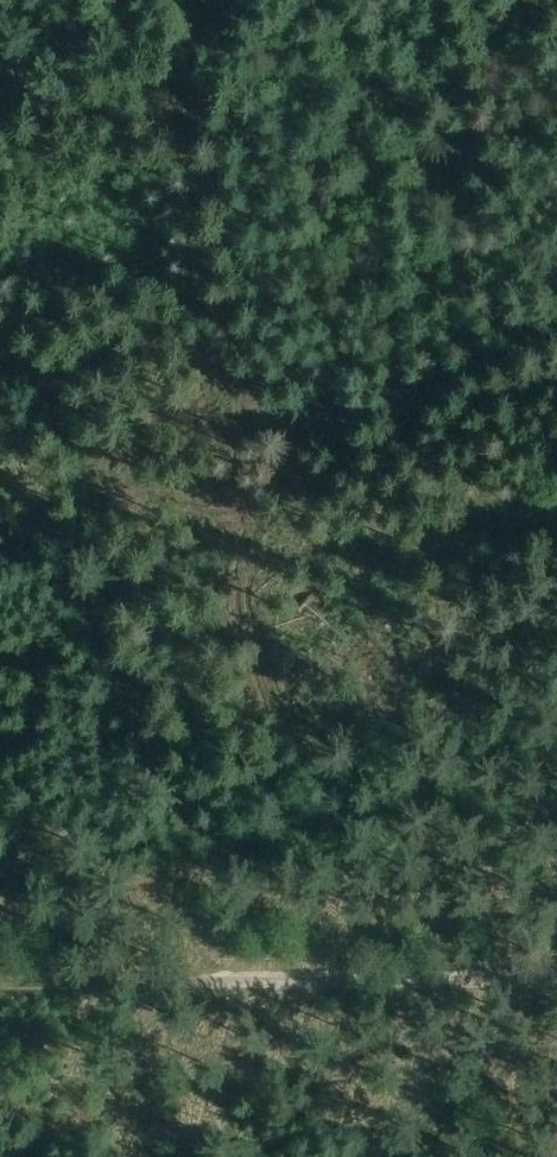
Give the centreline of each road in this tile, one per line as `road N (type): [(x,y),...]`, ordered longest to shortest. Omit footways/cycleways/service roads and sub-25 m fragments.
road 1 (track): [(556,980),(0,984)]

